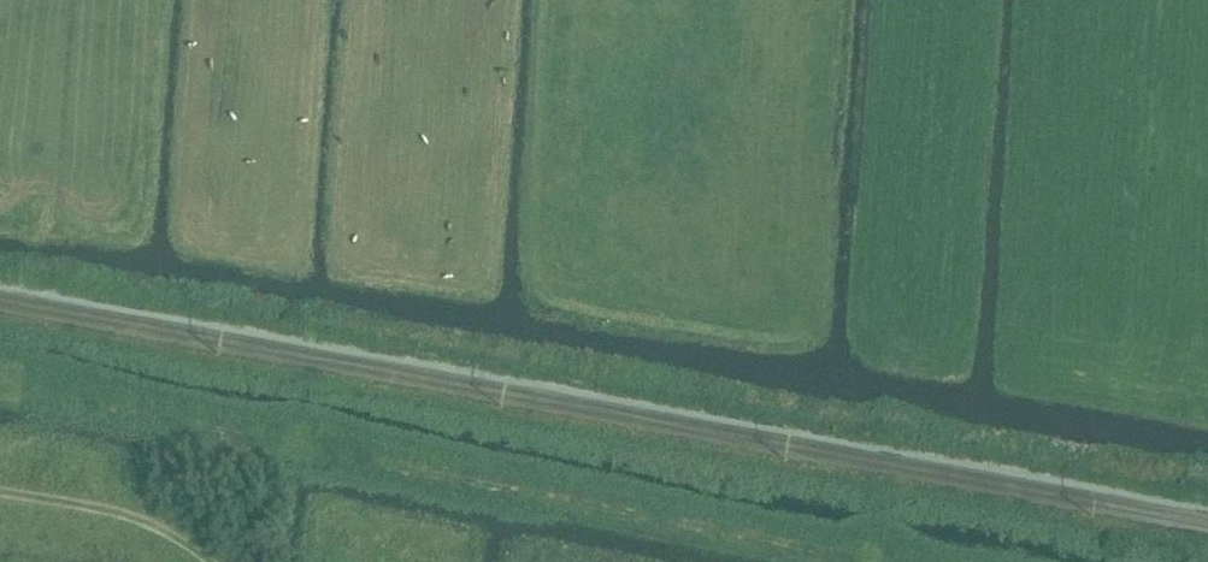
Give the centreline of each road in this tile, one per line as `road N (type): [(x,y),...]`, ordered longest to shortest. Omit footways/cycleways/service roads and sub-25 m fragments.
road 1 (track): [(211,561),(127,515),(0,492)]

